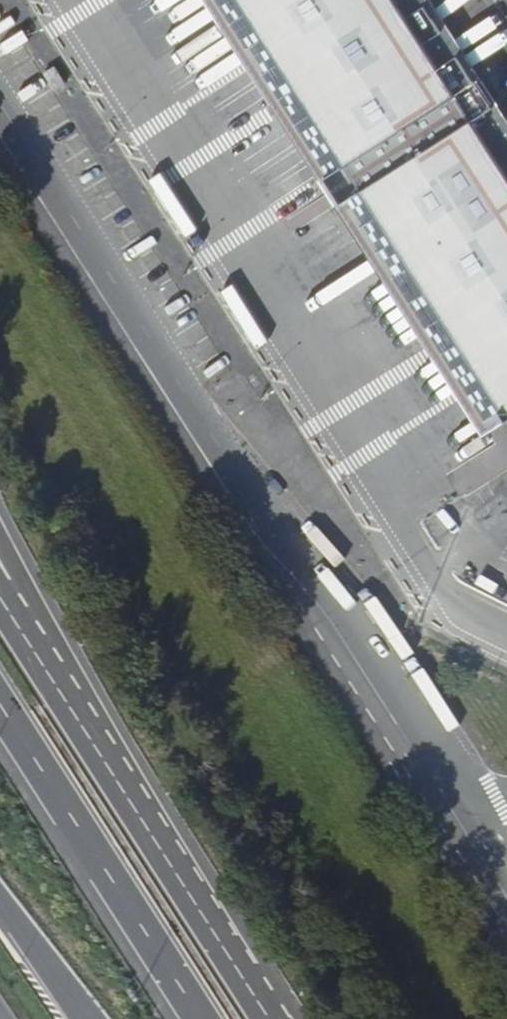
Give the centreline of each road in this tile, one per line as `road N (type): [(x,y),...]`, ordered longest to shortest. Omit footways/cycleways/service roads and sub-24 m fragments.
road 1 (motorway): [(270,1018),(3,591)]
road 2 (motorway): [(0,712),(198,1018)]
road 3 (motorway): [(0,901),(85,1018)]

